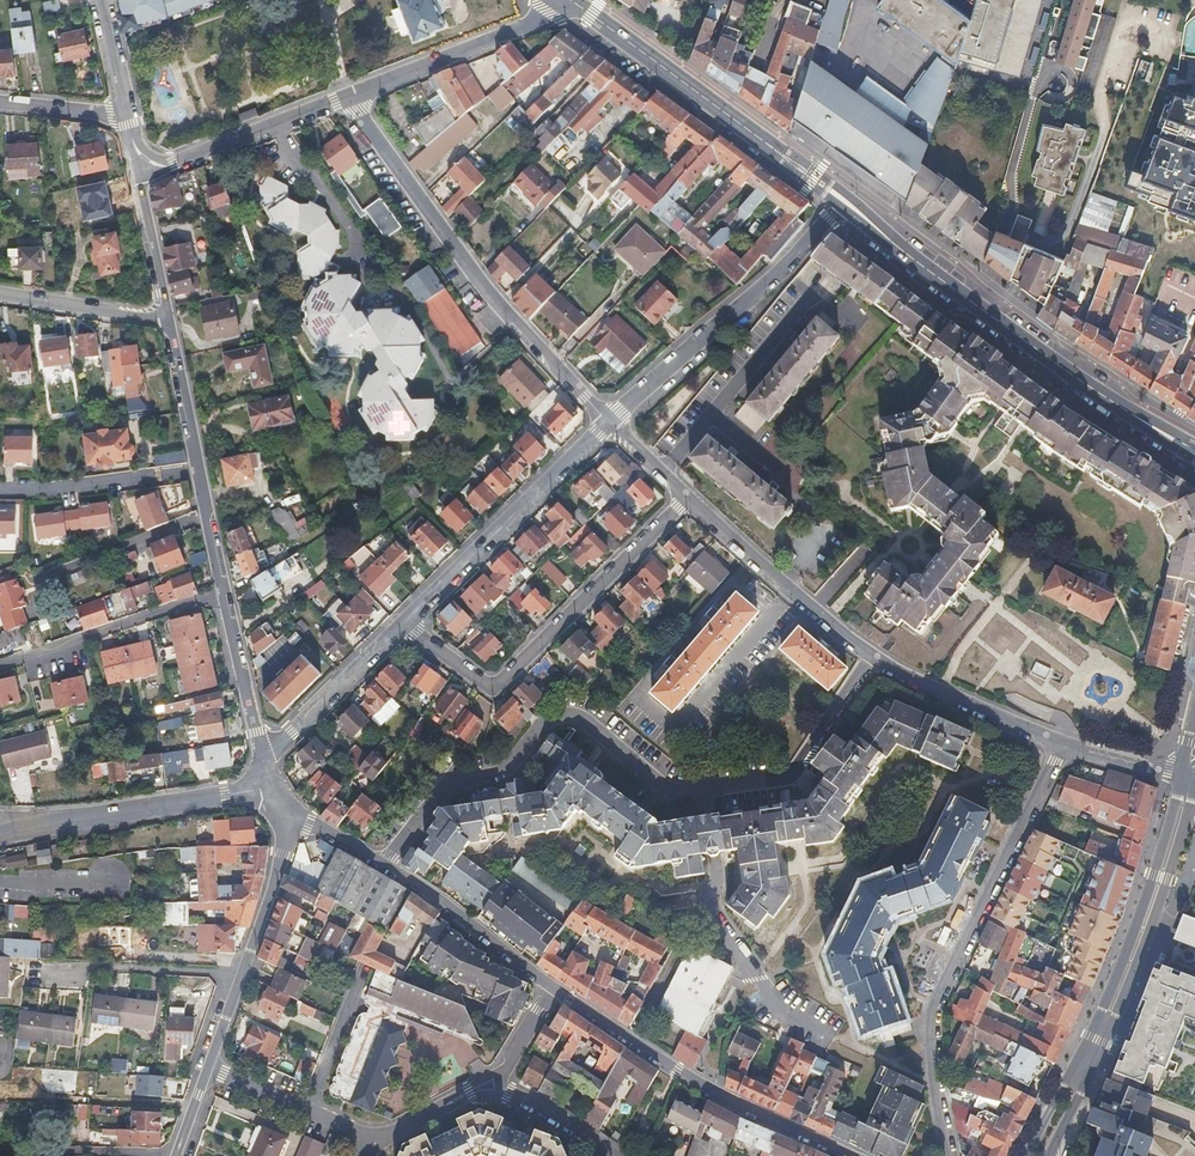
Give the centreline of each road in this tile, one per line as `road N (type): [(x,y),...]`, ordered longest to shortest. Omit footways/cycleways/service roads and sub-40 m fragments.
road 1 (residential): [(260,763),(170,319)]
road 2 (residential): [(1060,744),(936,1002),(933,1079),(950,1155)]
road 3 (residential): [(350,98),(517,326),(610,421)]
road 4 (secondary): [(1181,777),(1125,954),(1028,1155)]
road 5 (secondary): [(1049,1155),(1136,965),(1194,785)]
road 6 (residential): [(401,622),(486,686),(501,684),(685,498)]
road 7 (residential): [(849,1155),(693,1079),(554,990)]
road 8 (residential): [(610,421),(843,207)]
road 9 (residential): [(704,790),(715,851),(712,913),(783,1011),(836,1038)]
road 10 (residential): [(610,421),(401,622)]
road 11 (residential): [(287,815),(206,1069)]
road 12 (secondary): [(886,233),(1097,387)]
road 13 (secondary): [(572,0),(776,152)]
road 14 (residential): [(704,790),(671,793),(584,720),(558,717),(492,763)]
road 15 (residential): [(871,659),(685,498)]
road 16 (residential): [(350,98),(533,26),(569,0)]
road 17 (residential): [(871,659),(795,777),(704,790)]
road 18 (residential): [(137,177),(350,98)]
road 19 (residential): [(52,820),(268,788)]
road 20 (residential): [(554,990),(382,866)]
road 21 (residential): [(1060,744),(871,659)]
road 22 (residential): [(401,622),(260,763)]
road 23 (residential): [(492,763),(502,837),(592,888)]
road 24 (residential): [(170,319),(0,293)]
road 25 (residential): [(492,763),(451,784),(382,866)]
road 26 (residential): [(306,1117),(365,977)]
road 27 (residential): [(170,319),(137,177)]
road 28 (secondary): [(886,233),(815,168),(776,152)]
road 29 (residential): [(493,1086),(610,1155)]
road 30 (residential): [(373,1149),(493,1086)]
road 31 (residential): [(126,115),(0,102)]
road 32 (residential): [(1181,777),(1060,744)]
road 33 (secondary): [(1097,387),(1194,460)]

